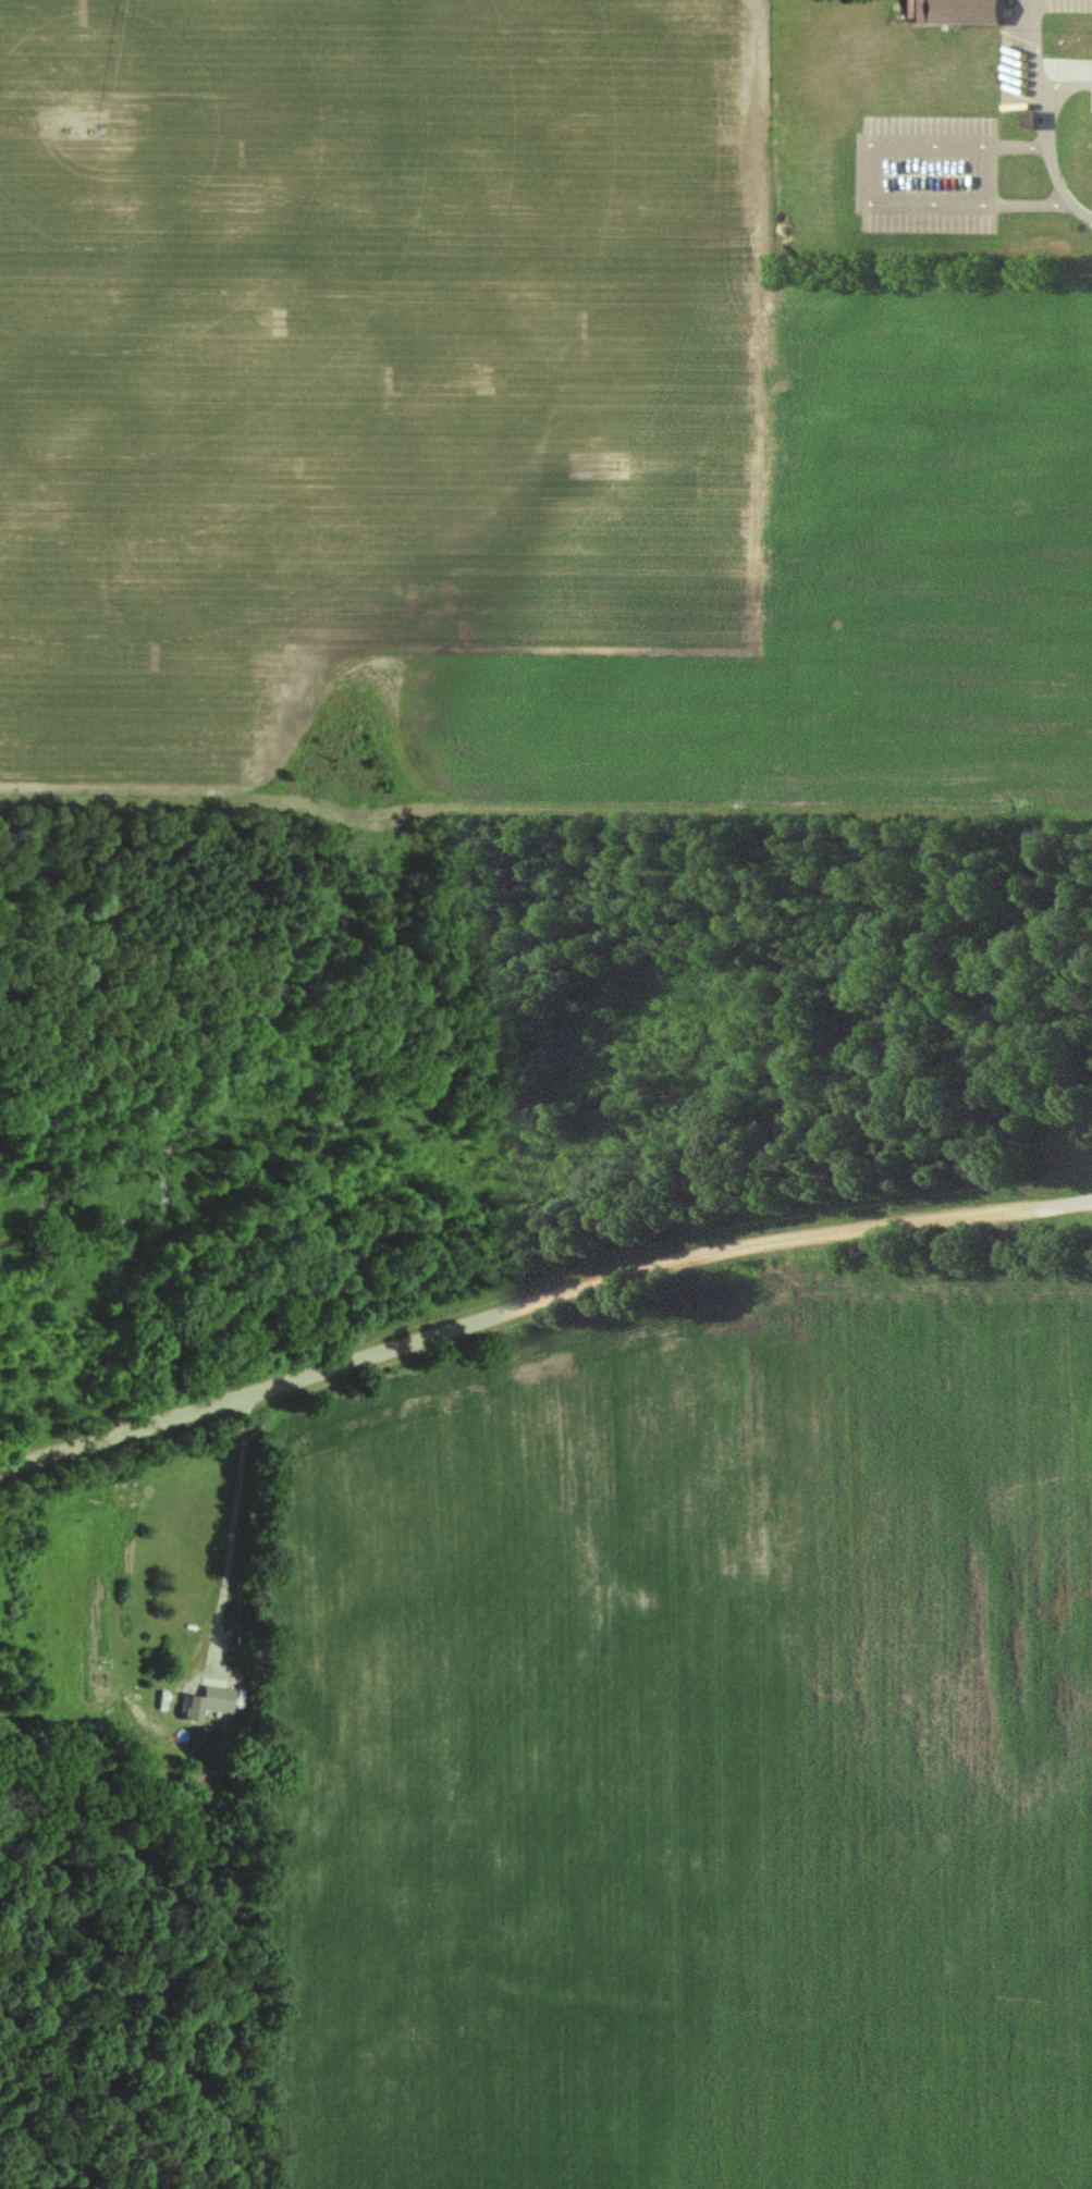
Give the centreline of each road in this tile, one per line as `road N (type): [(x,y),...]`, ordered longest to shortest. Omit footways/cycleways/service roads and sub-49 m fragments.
road 1 (residential): [(0,1467),(724,1251),(1091,1195)]

